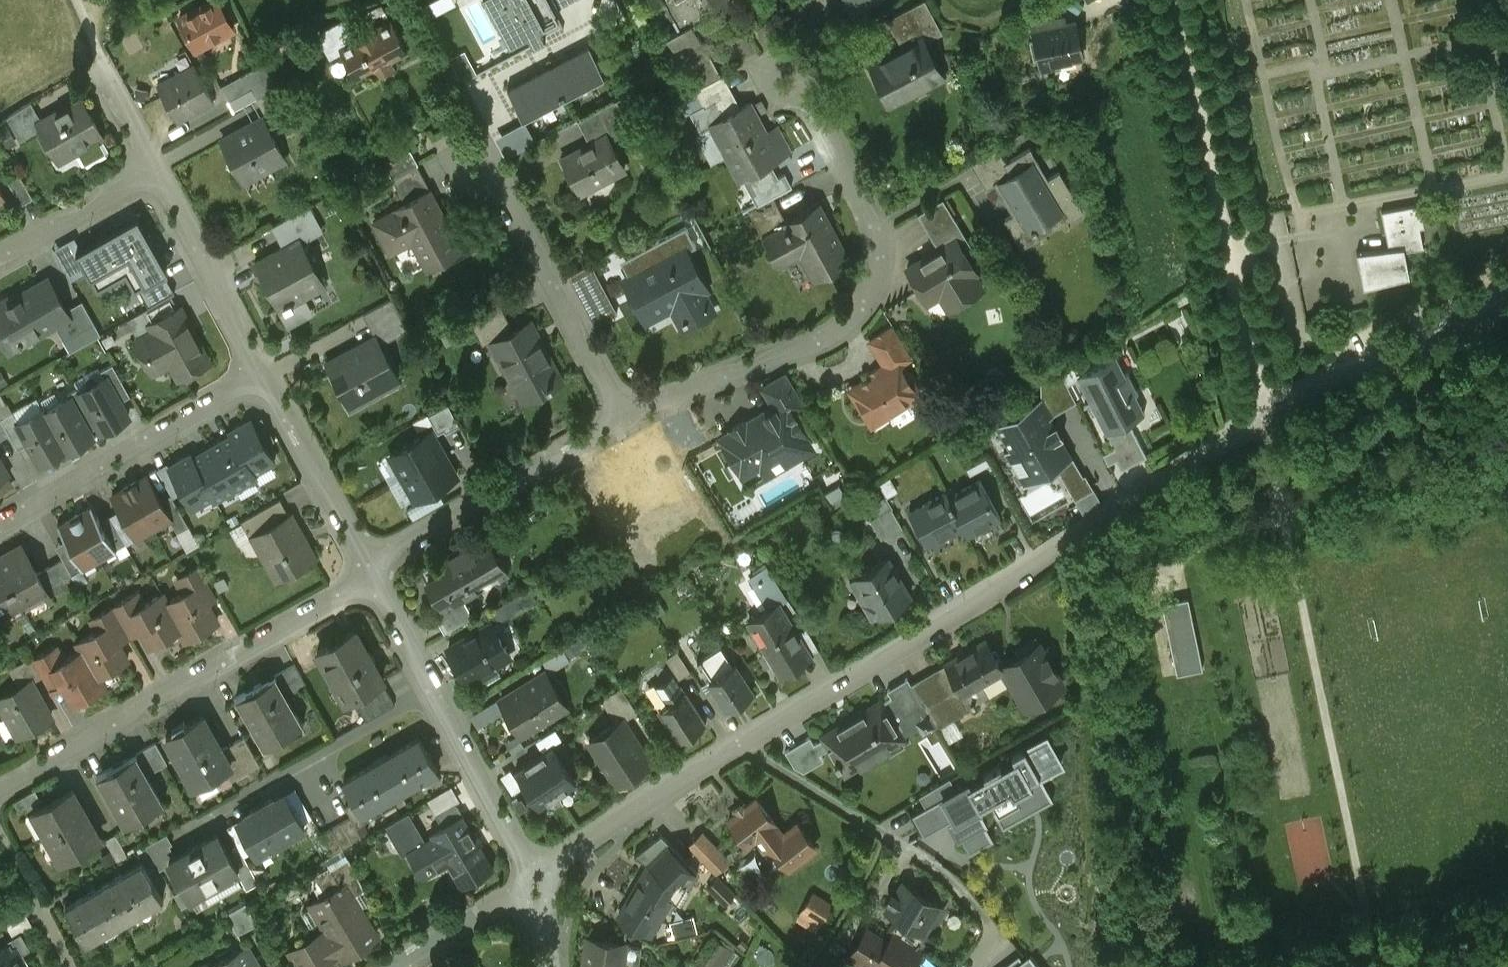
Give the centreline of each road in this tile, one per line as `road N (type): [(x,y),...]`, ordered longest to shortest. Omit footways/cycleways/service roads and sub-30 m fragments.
road 1 (residential): [(1507,283),(1266,415),(540,879)]
road 2 (residential): [(626,416),(821,335),(873,290),(881,267),(876,226),(809,108),(780,74)]
road 3 (residential): [(370,572),(0,785)]
road 4 (residential): [(540,879),(370,572)]
road 5 (residential): [(370,572),(626,416)]
road 6 (residential): [(261,375),(0,521)]
road 7 (residential): [(626,416),(481,160)]
road 8 (track): [(1229,252),(1173,0)]
road 9 (residential): [(261,375),(154,170)]
road 10 (residential): [(370,572),(261,375)]
road 11 (residential): [(154,170),(0,258)]
road 12 (residential): [(388,966),(540,879)]

